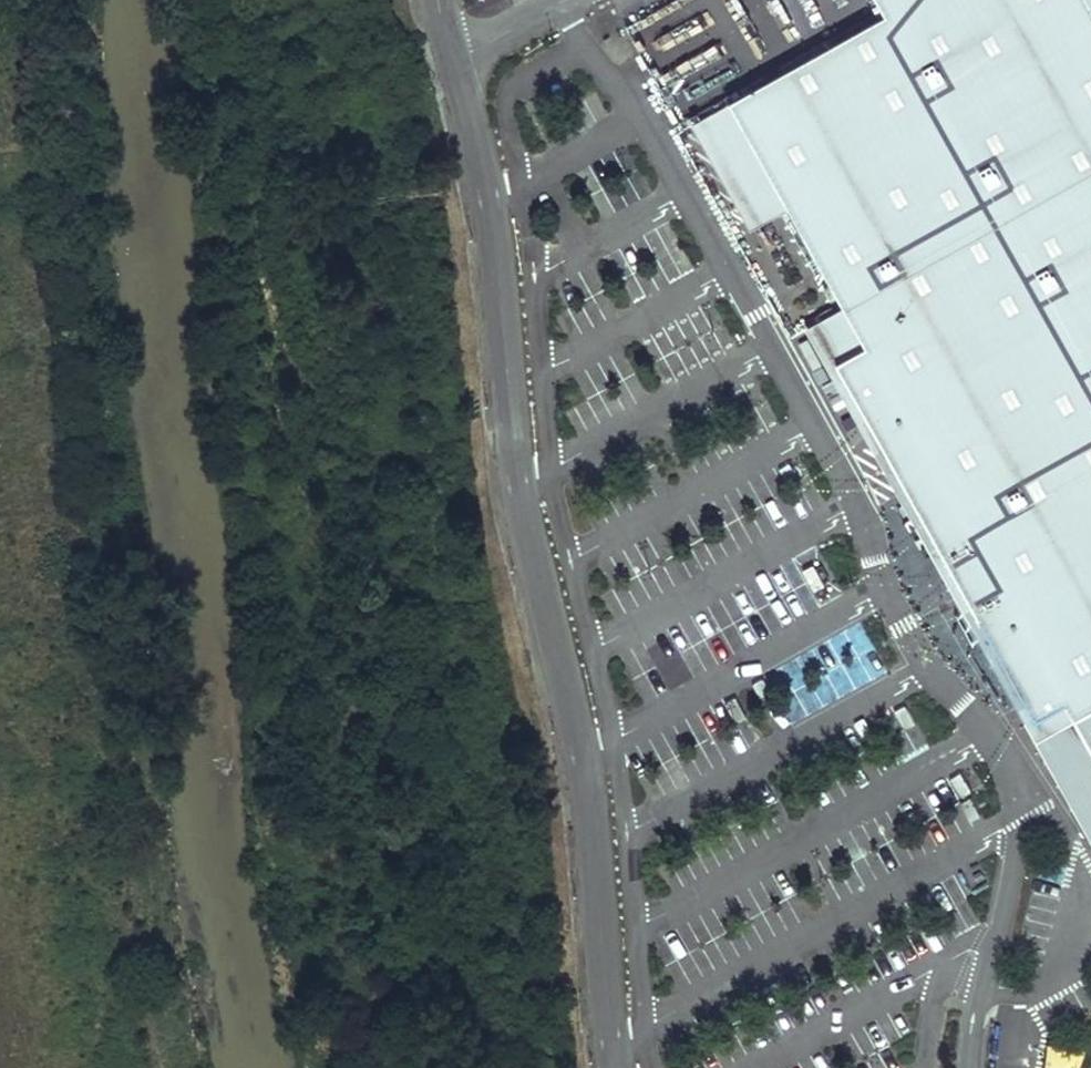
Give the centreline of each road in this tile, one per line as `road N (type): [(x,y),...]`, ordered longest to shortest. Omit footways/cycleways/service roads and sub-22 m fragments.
road 1 (unclassified): [(615,1067),(579,740),(517,479),(490,200),(443,50)]

